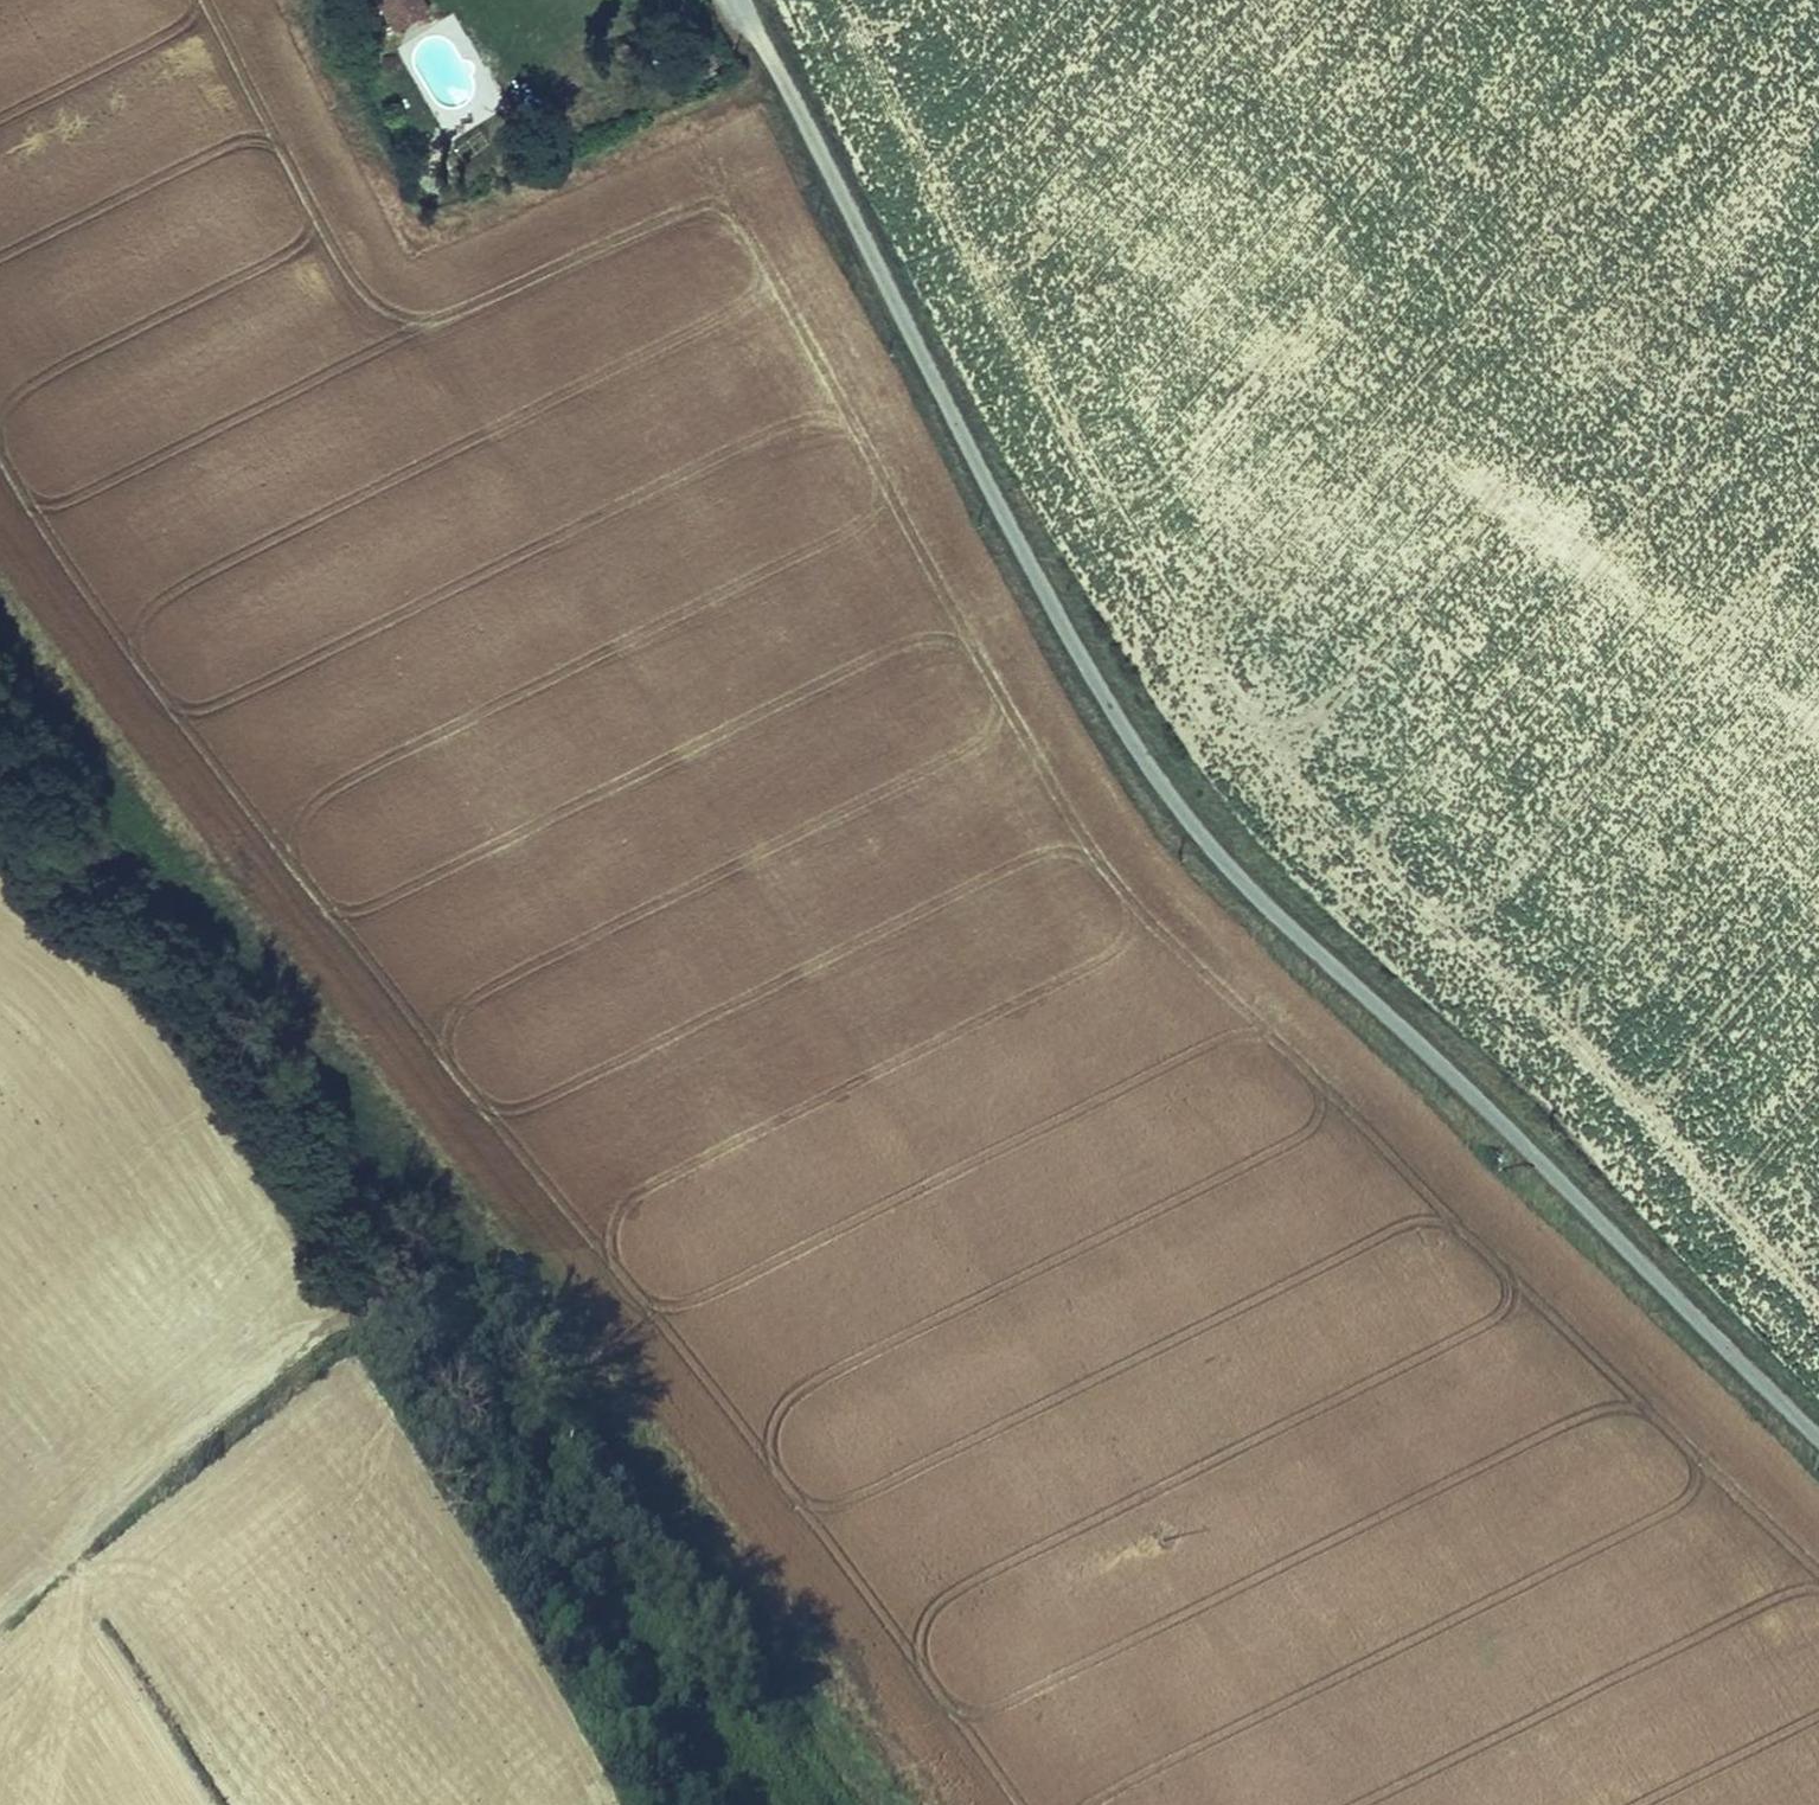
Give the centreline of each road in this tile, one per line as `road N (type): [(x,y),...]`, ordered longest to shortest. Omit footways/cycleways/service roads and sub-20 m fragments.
road 1 (unclassified): [(752,0),(1117,701),(1182,798),(1339,965),(1818,1421)]

